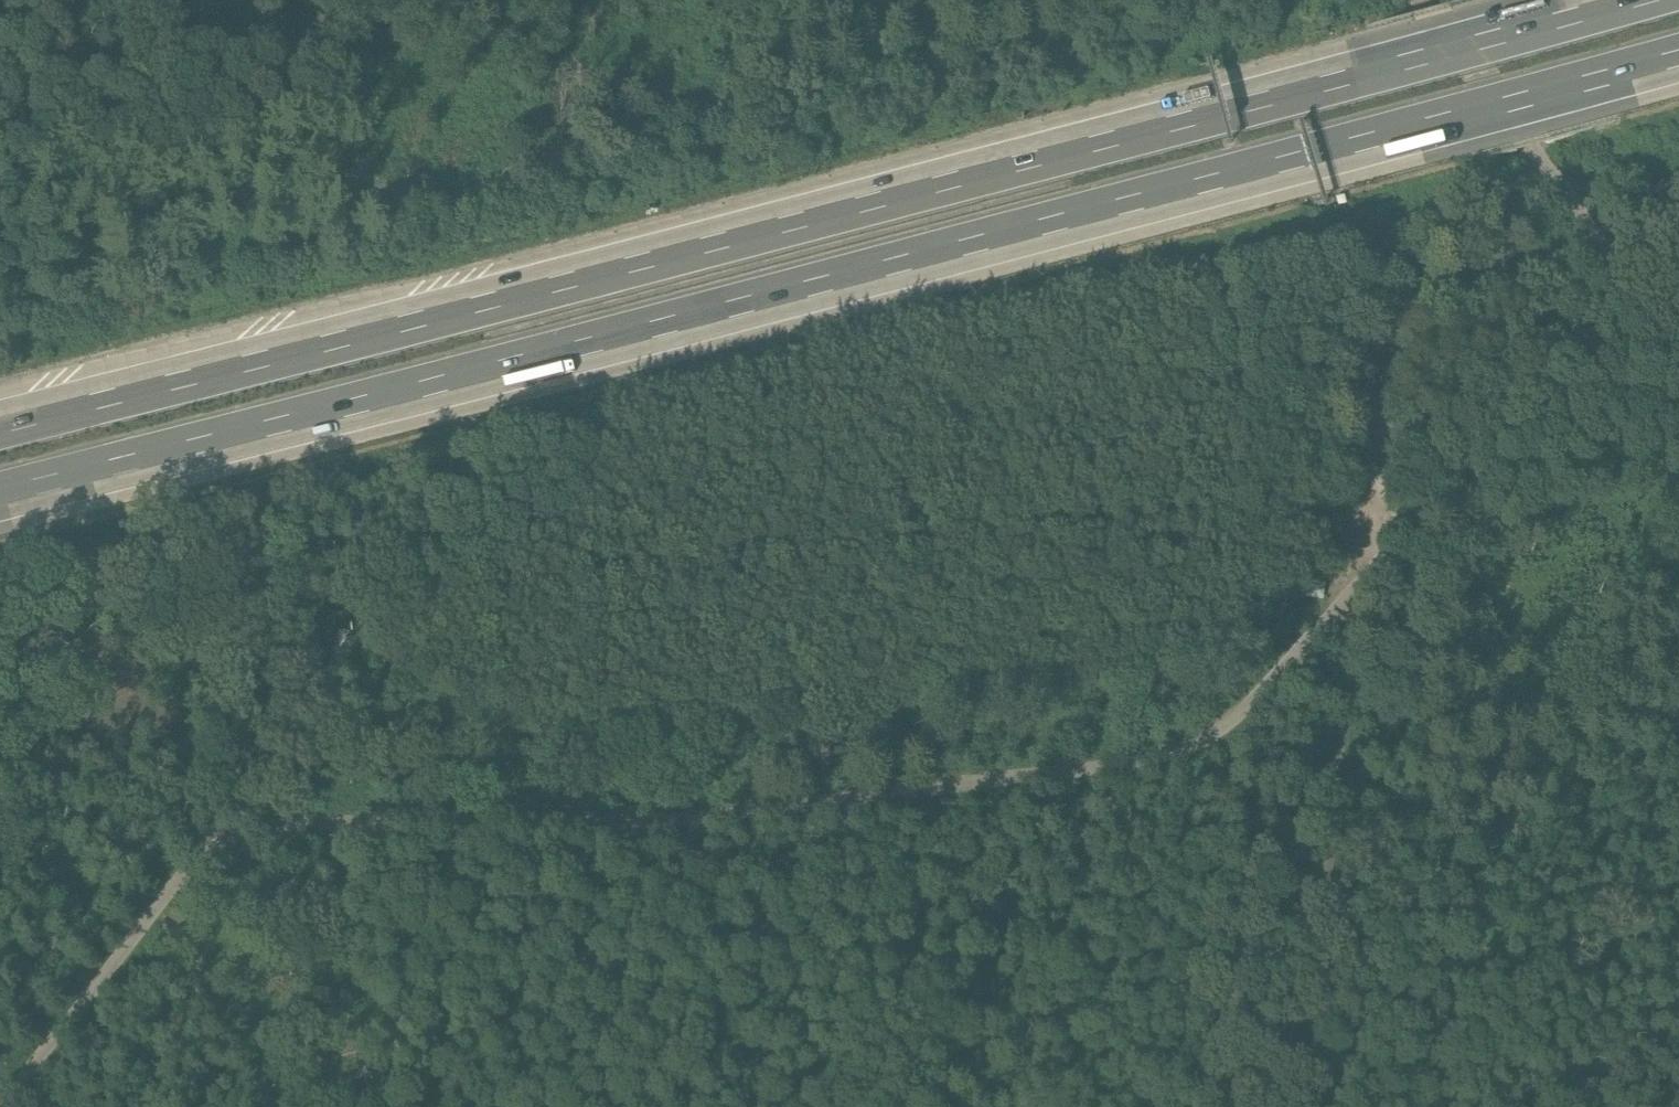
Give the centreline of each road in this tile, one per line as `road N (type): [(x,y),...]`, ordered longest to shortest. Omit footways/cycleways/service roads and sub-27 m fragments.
road 1 (unclassified): [(0,1096),(173,882),(349,799),(746,800),(1208,723),(1354,599),(1522,407),(1622,260),(1422,0)]
road 2 (motorway): [(0,503),(1678,67)]
road 3 (motorway): [(1602,0),(0,419)]
road 4 (track): [(1354,599),(1300,1106)]

